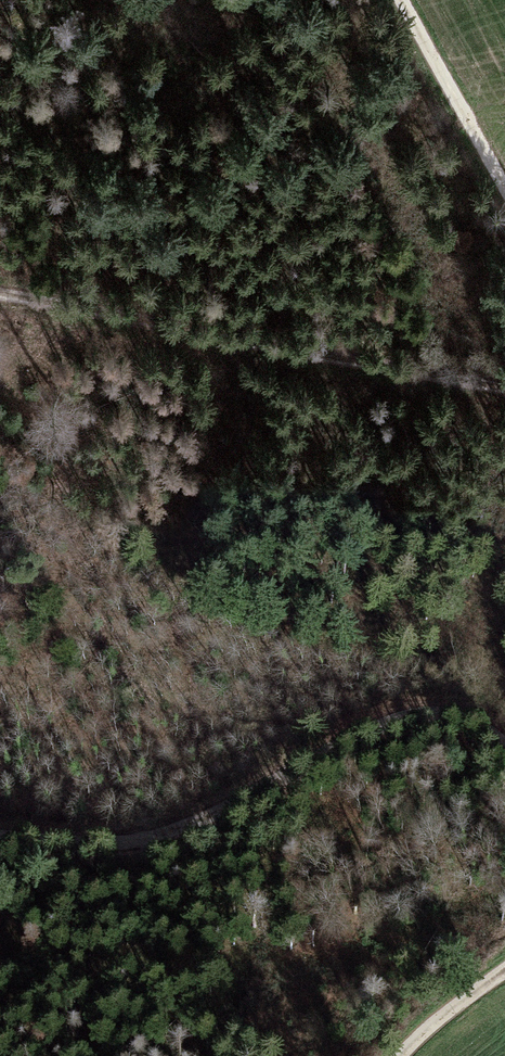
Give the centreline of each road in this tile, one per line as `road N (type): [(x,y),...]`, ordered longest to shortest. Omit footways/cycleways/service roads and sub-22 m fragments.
road 1 (track): [(0,842),(149,840),(219,812),(314,752),(447,716),(504,752)]
road 2 (track): [(0,298),(504,389)]
road 3 (unclassified): [(396,0),(504,195)]
road 4 (unclassified): [(504,970),(454,1005),(405,1055)]

